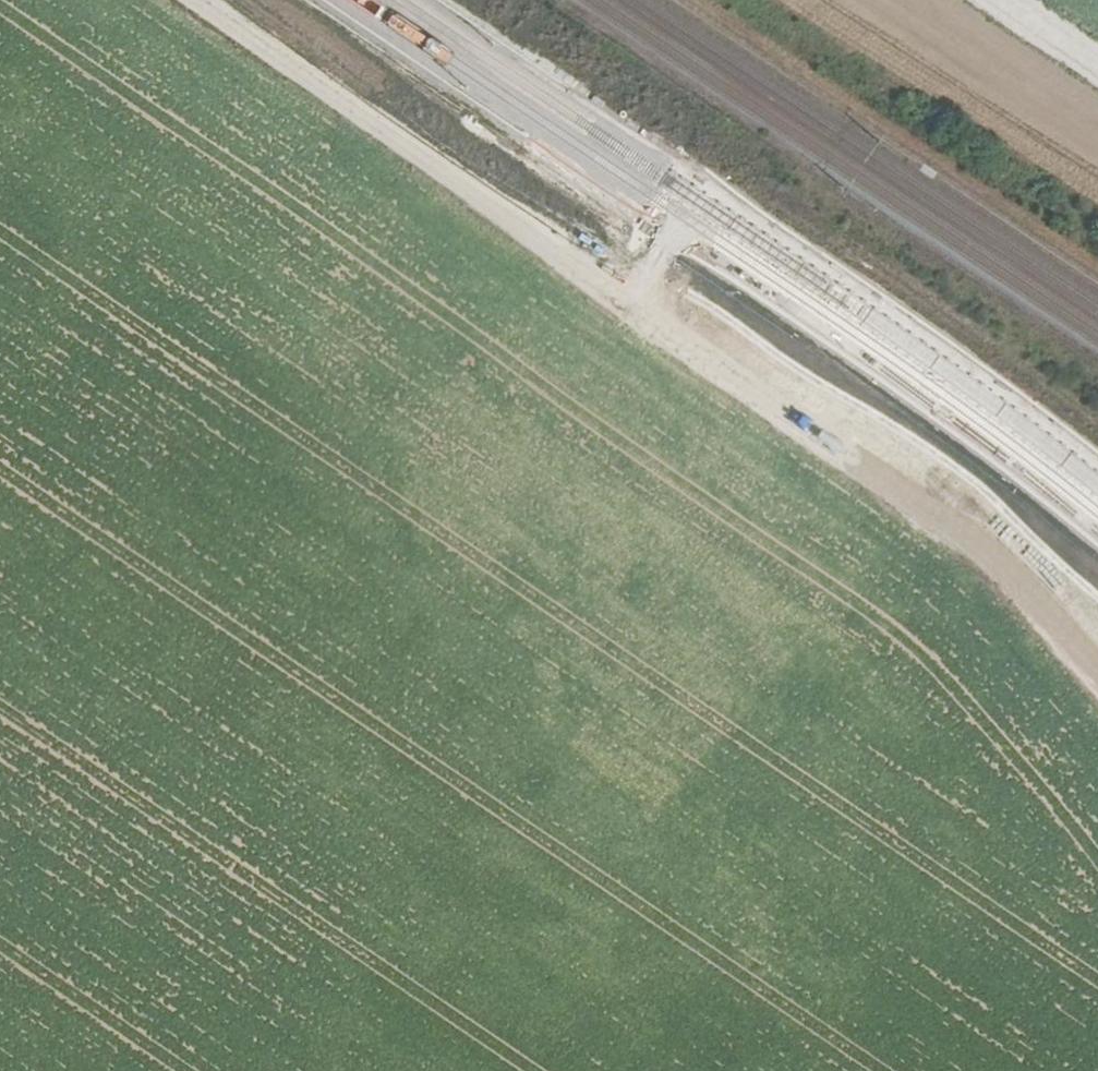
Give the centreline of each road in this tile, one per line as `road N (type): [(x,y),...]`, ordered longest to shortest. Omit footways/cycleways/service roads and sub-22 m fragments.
road 1 (track): [(1097,668),(1025,581),(196,0)]
road 2 (track): [(981,0),(1097,77)]

